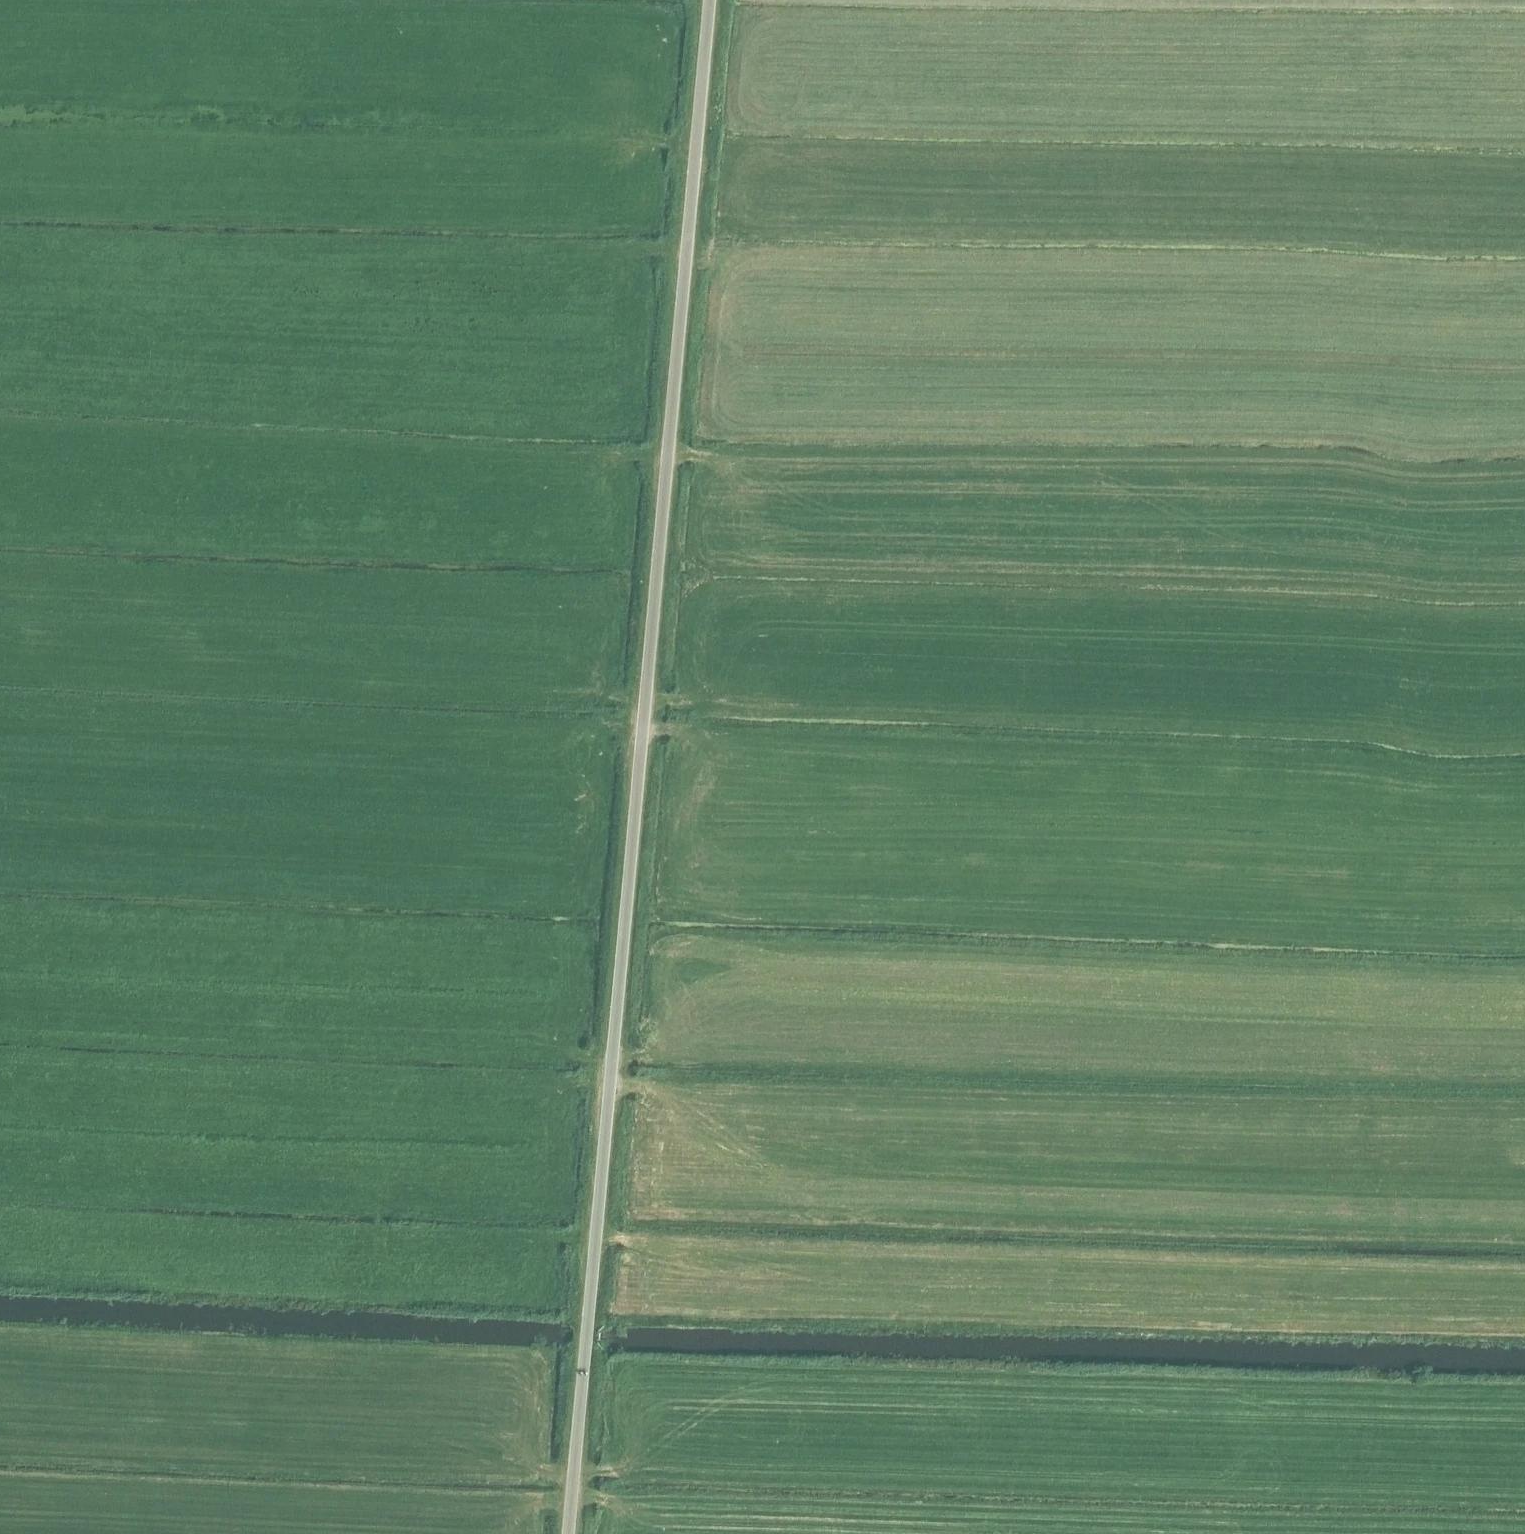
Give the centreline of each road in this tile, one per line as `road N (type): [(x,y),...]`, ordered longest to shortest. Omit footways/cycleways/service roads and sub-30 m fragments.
road 1 (unclassified): [(568,1533),(710,0)]

